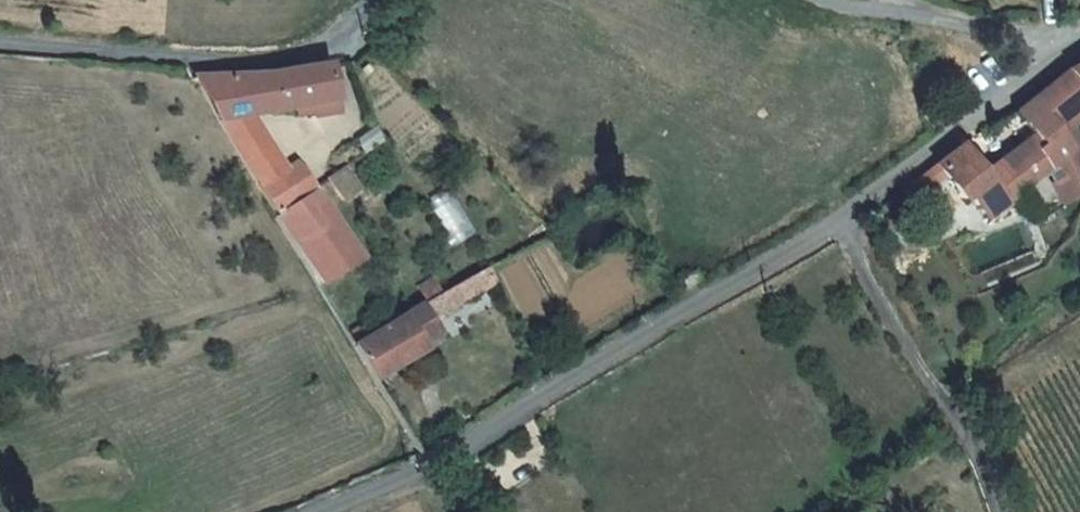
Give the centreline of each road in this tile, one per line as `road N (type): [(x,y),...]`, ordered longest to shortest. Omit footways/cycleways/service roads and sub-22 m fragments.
road 1 (unclassified): [(318,511),(430,465),(837,225),(1062,51)]
road 2 (unclassified): [(0,46),(242,61),(304,55),(340,38),(371,0)]
road 3 (residential): [(824,0),(1002,32),(1062,51)]

